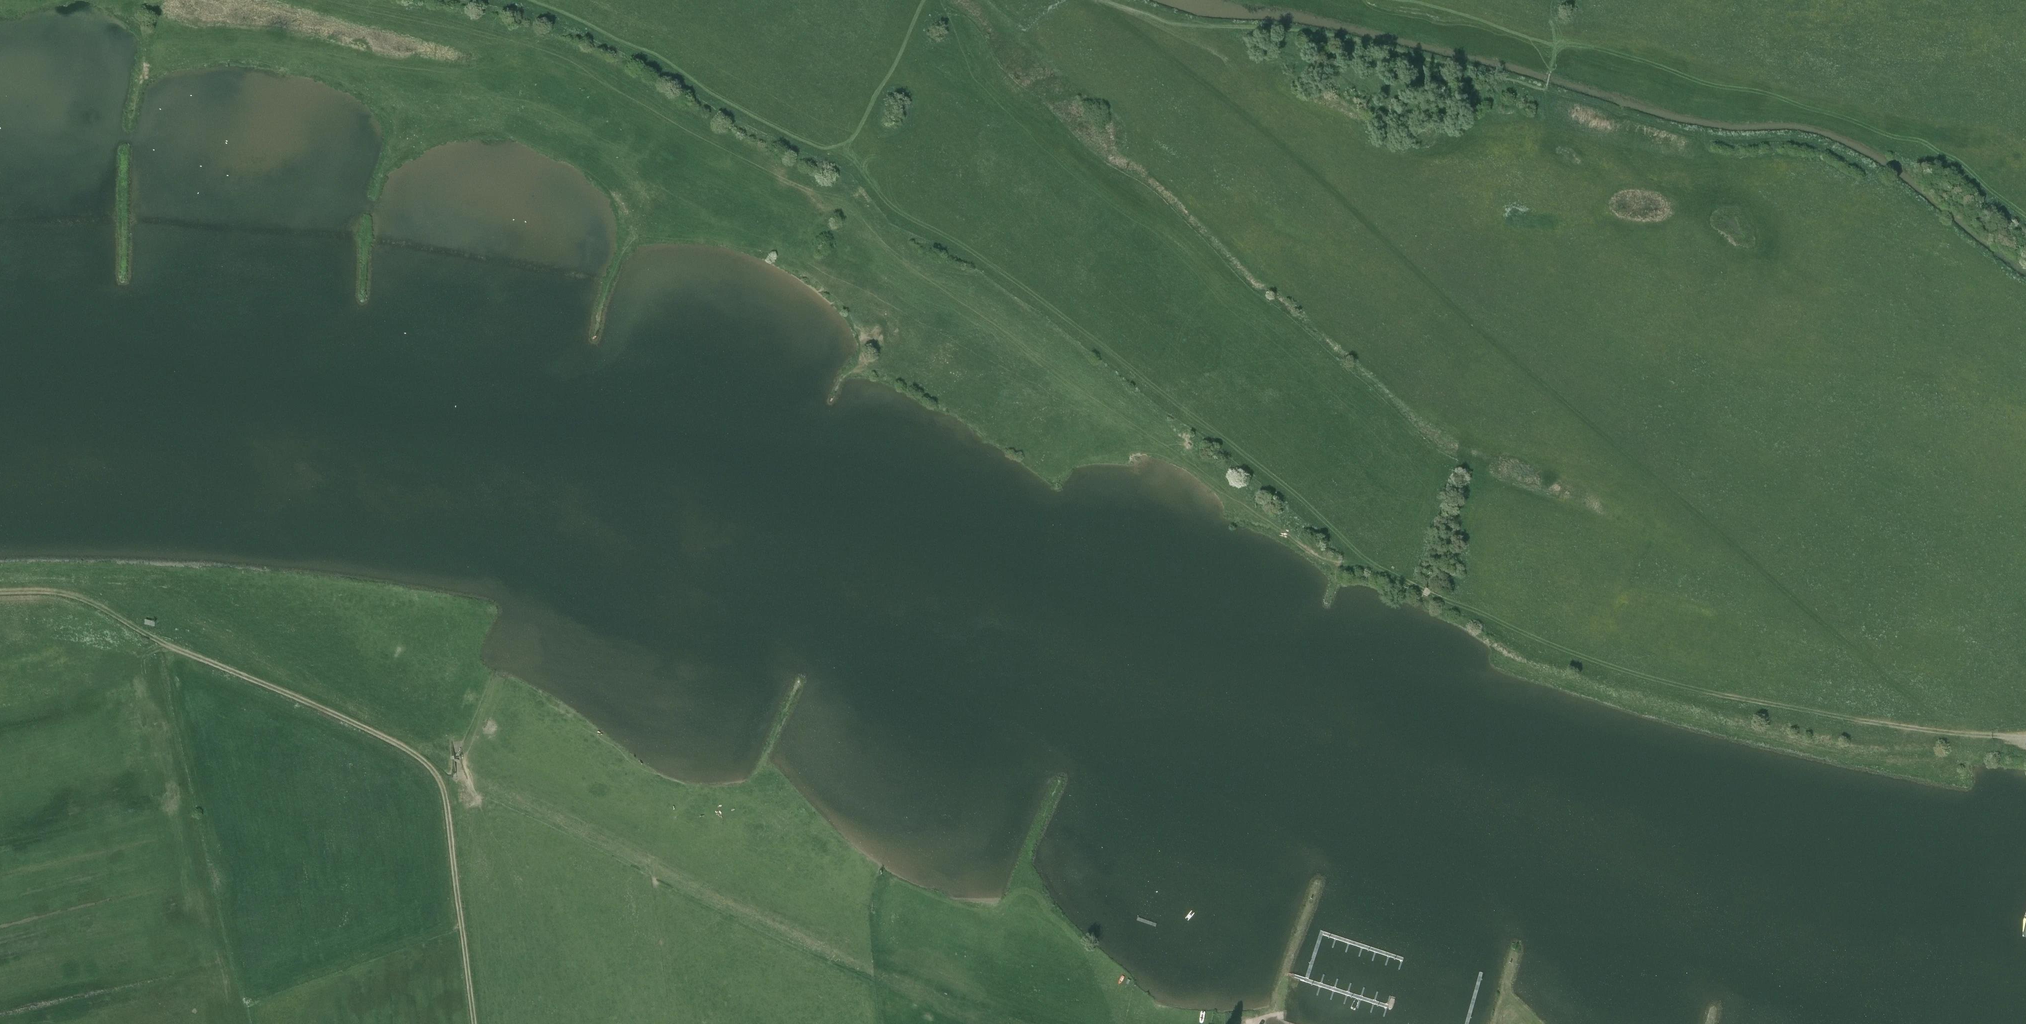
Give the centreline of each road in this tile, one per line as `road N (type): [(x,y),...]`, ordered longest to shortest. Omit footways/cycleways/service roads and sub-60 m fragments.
road 1 (track): [(0,593),(59,593),(406,750),(434,770),(444,791),(472,1023)]
road 2 (track): [(1737,701),(2025,738)]

